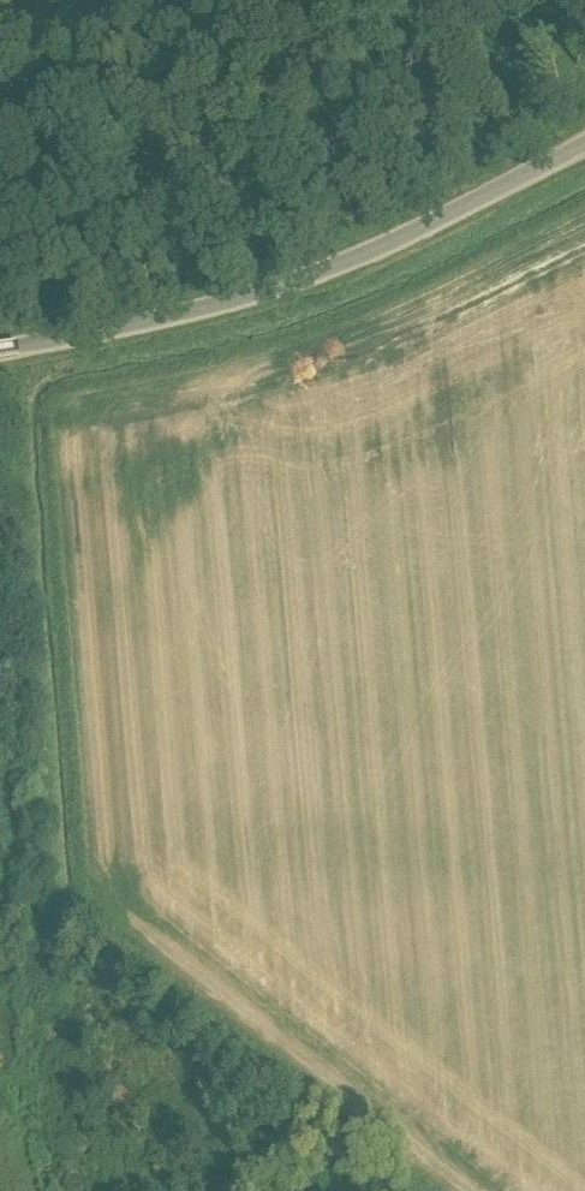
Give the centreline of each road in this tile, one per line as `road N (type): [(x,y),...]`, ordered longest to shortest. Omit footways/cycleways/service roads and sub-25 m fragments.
road 1 (unclassified): [(0,354),(254,297),(340,269),(584,151)]

